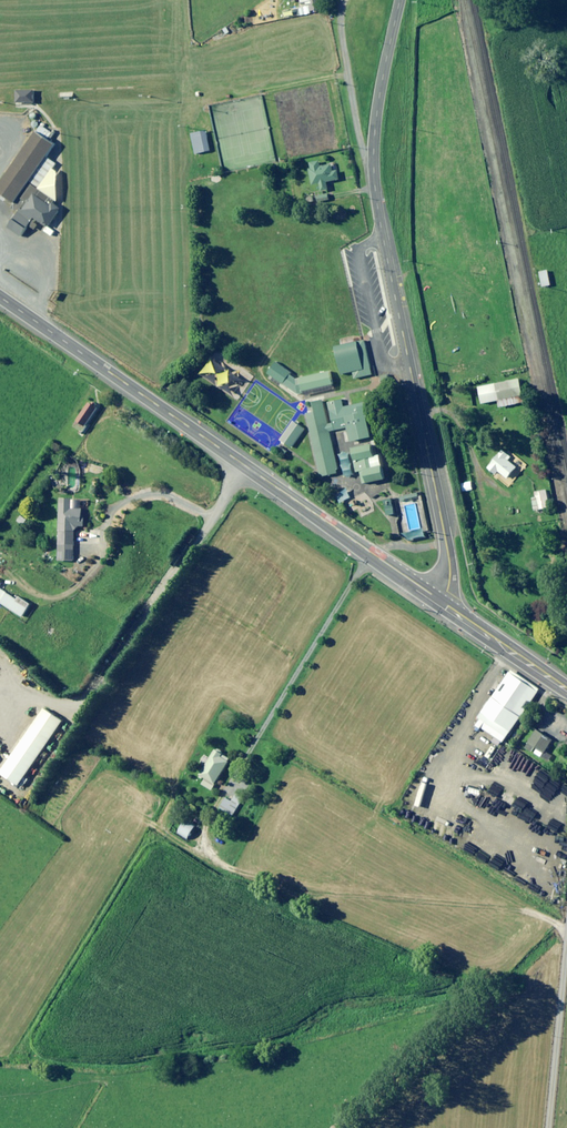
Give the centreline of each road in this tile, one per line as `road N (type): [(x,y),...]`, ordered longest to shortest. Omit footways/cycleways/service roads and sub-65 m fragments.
road 1 (unclassified): [(399,0),(373,173),(449,552),(449,584),(439,602)]
road 2 (trunk): [(19,311),(439,602)]
road 3 (track): [(548,1127),(566,917)]
road 4 (trunk): [(439,602),(566,689)]

